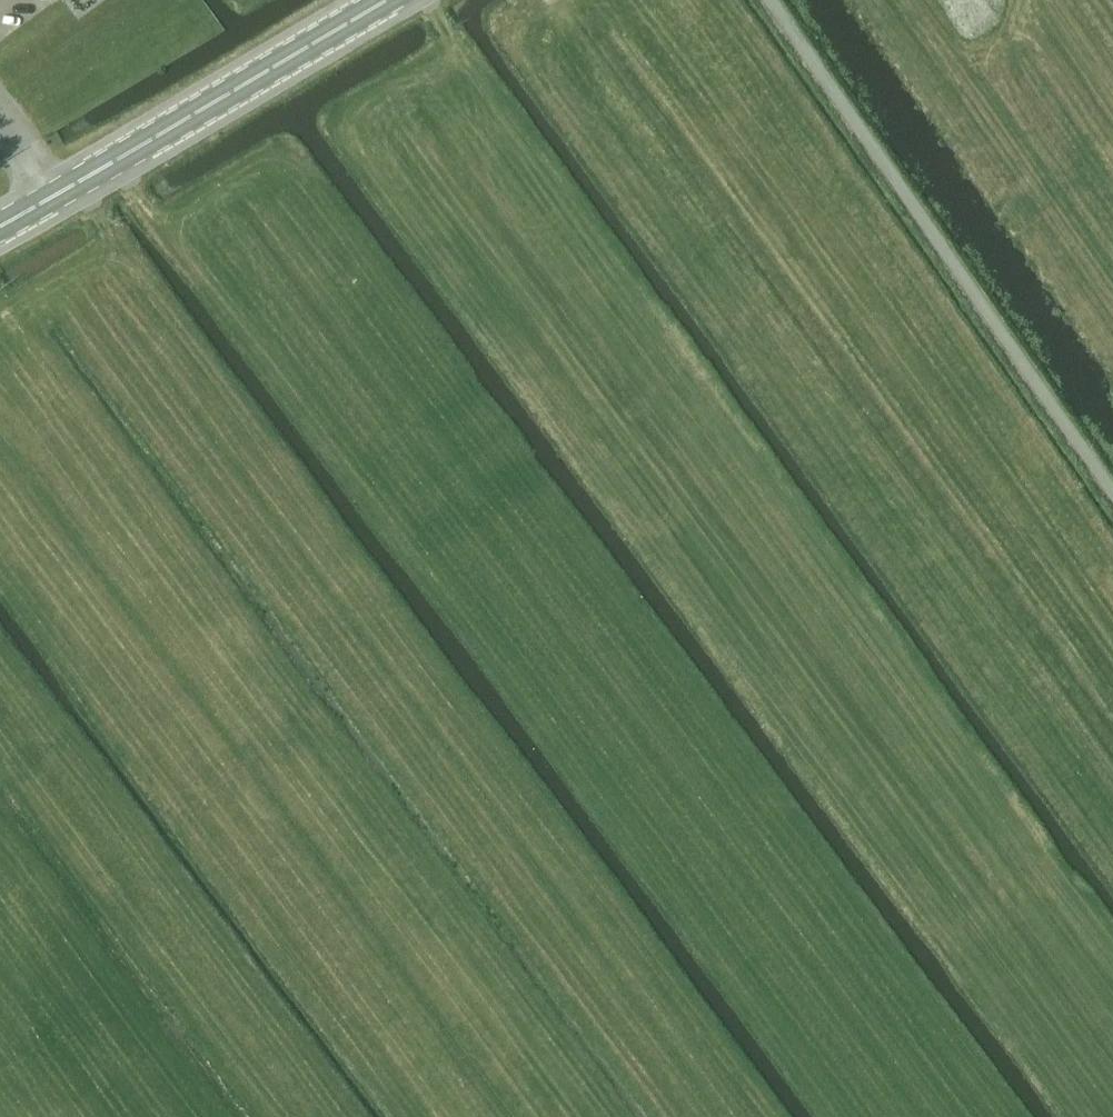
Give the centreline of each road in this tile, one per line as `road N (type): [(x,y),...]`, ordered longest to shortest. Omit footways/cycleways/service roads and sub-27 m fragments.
road 1 (secondary): [(0,226),(389,0)]

